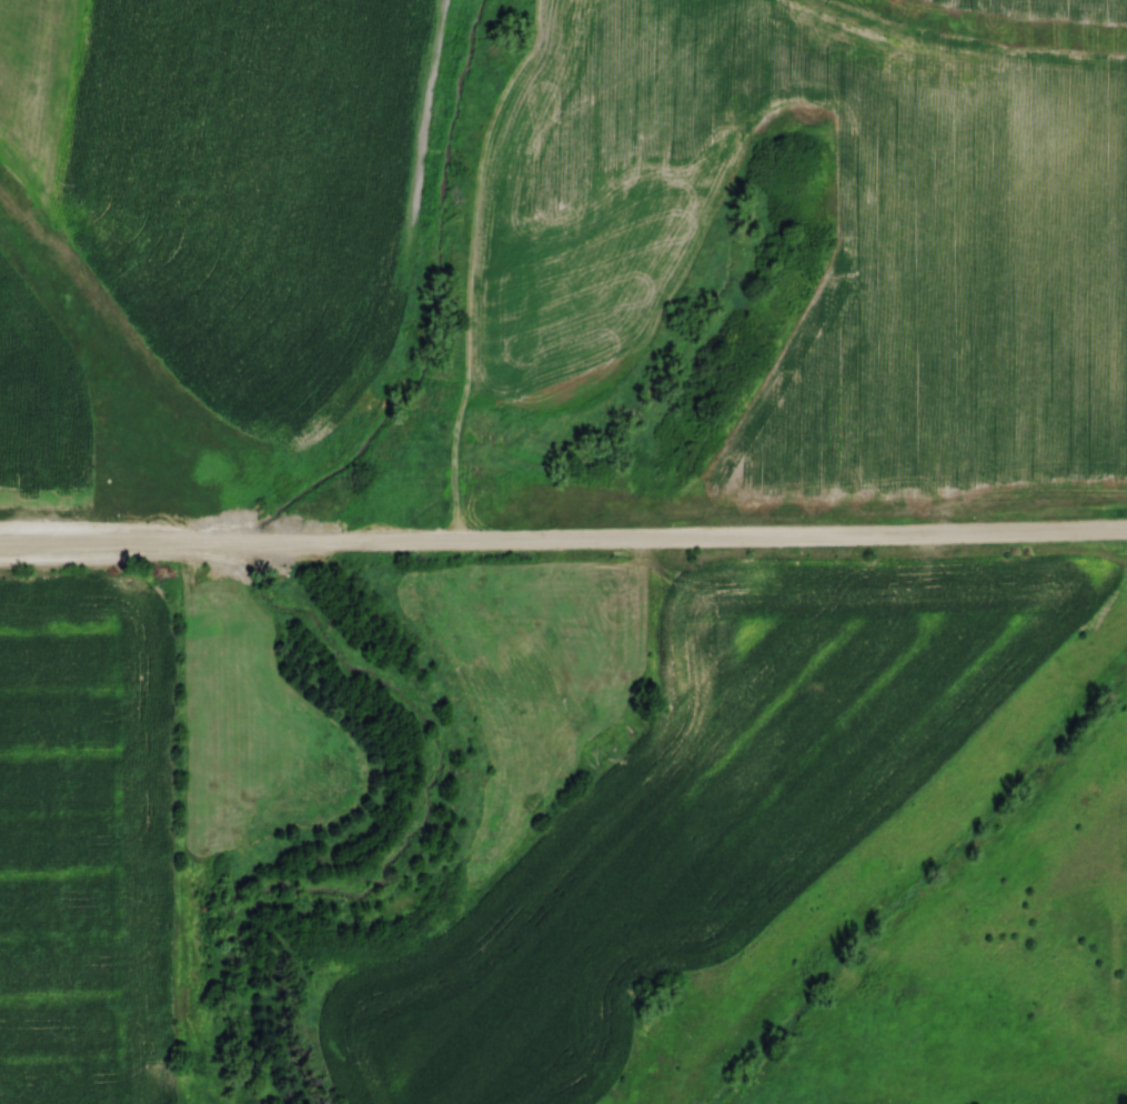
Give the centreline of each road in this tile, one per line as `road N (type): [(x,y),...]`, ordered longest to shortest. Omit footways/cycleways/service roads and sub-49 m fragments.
road 1 (residential): [(0,548),(1126,534)]

